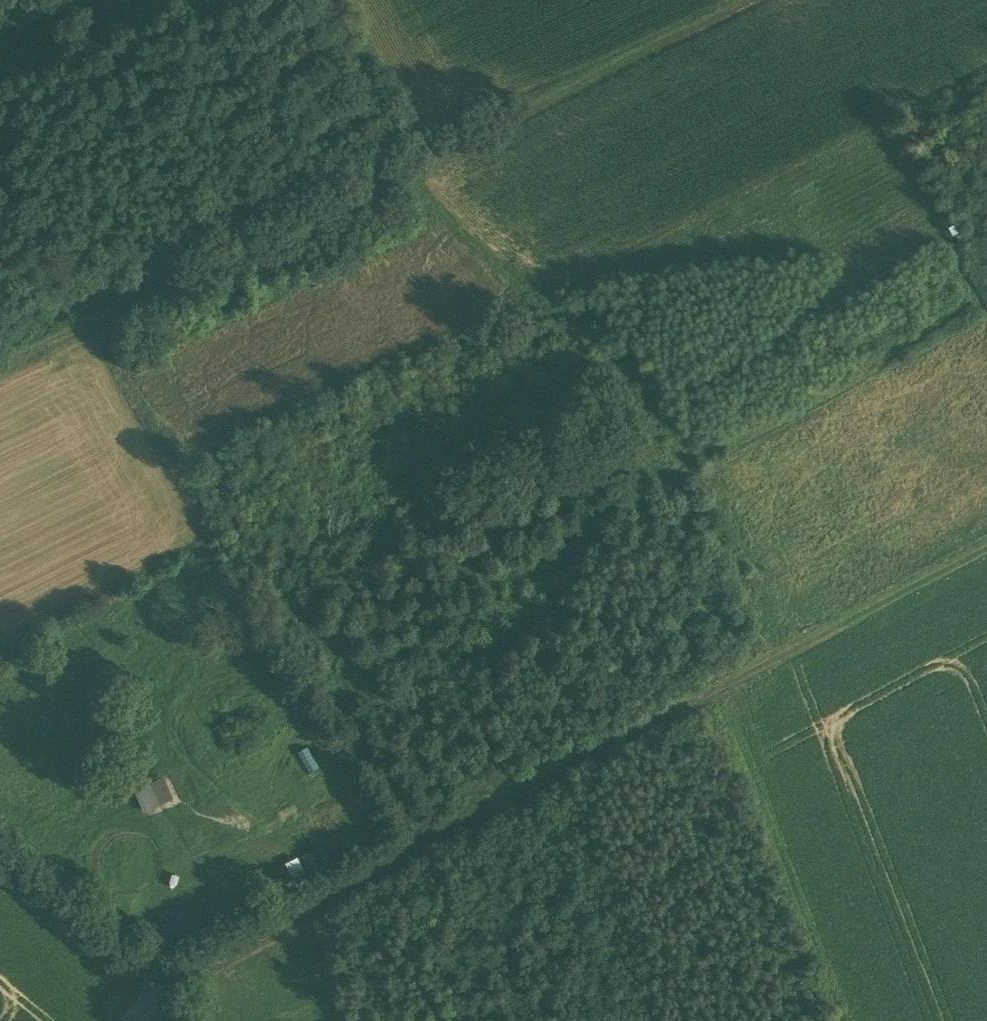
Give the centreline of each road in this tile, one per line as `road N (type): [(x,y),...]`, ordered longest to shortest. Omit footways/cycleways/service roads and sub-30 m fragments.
road 1 (track): [(986,547),(173,981)]
road 2 (track): [(751,0),(0,371)]
road 3 (track): [(396,178),(605,367),(749,574),(789,648)]
road 4 (track): [(93,326),(420,847)]
road 5 (track): [(0,856),(117,953),(152,994)]

